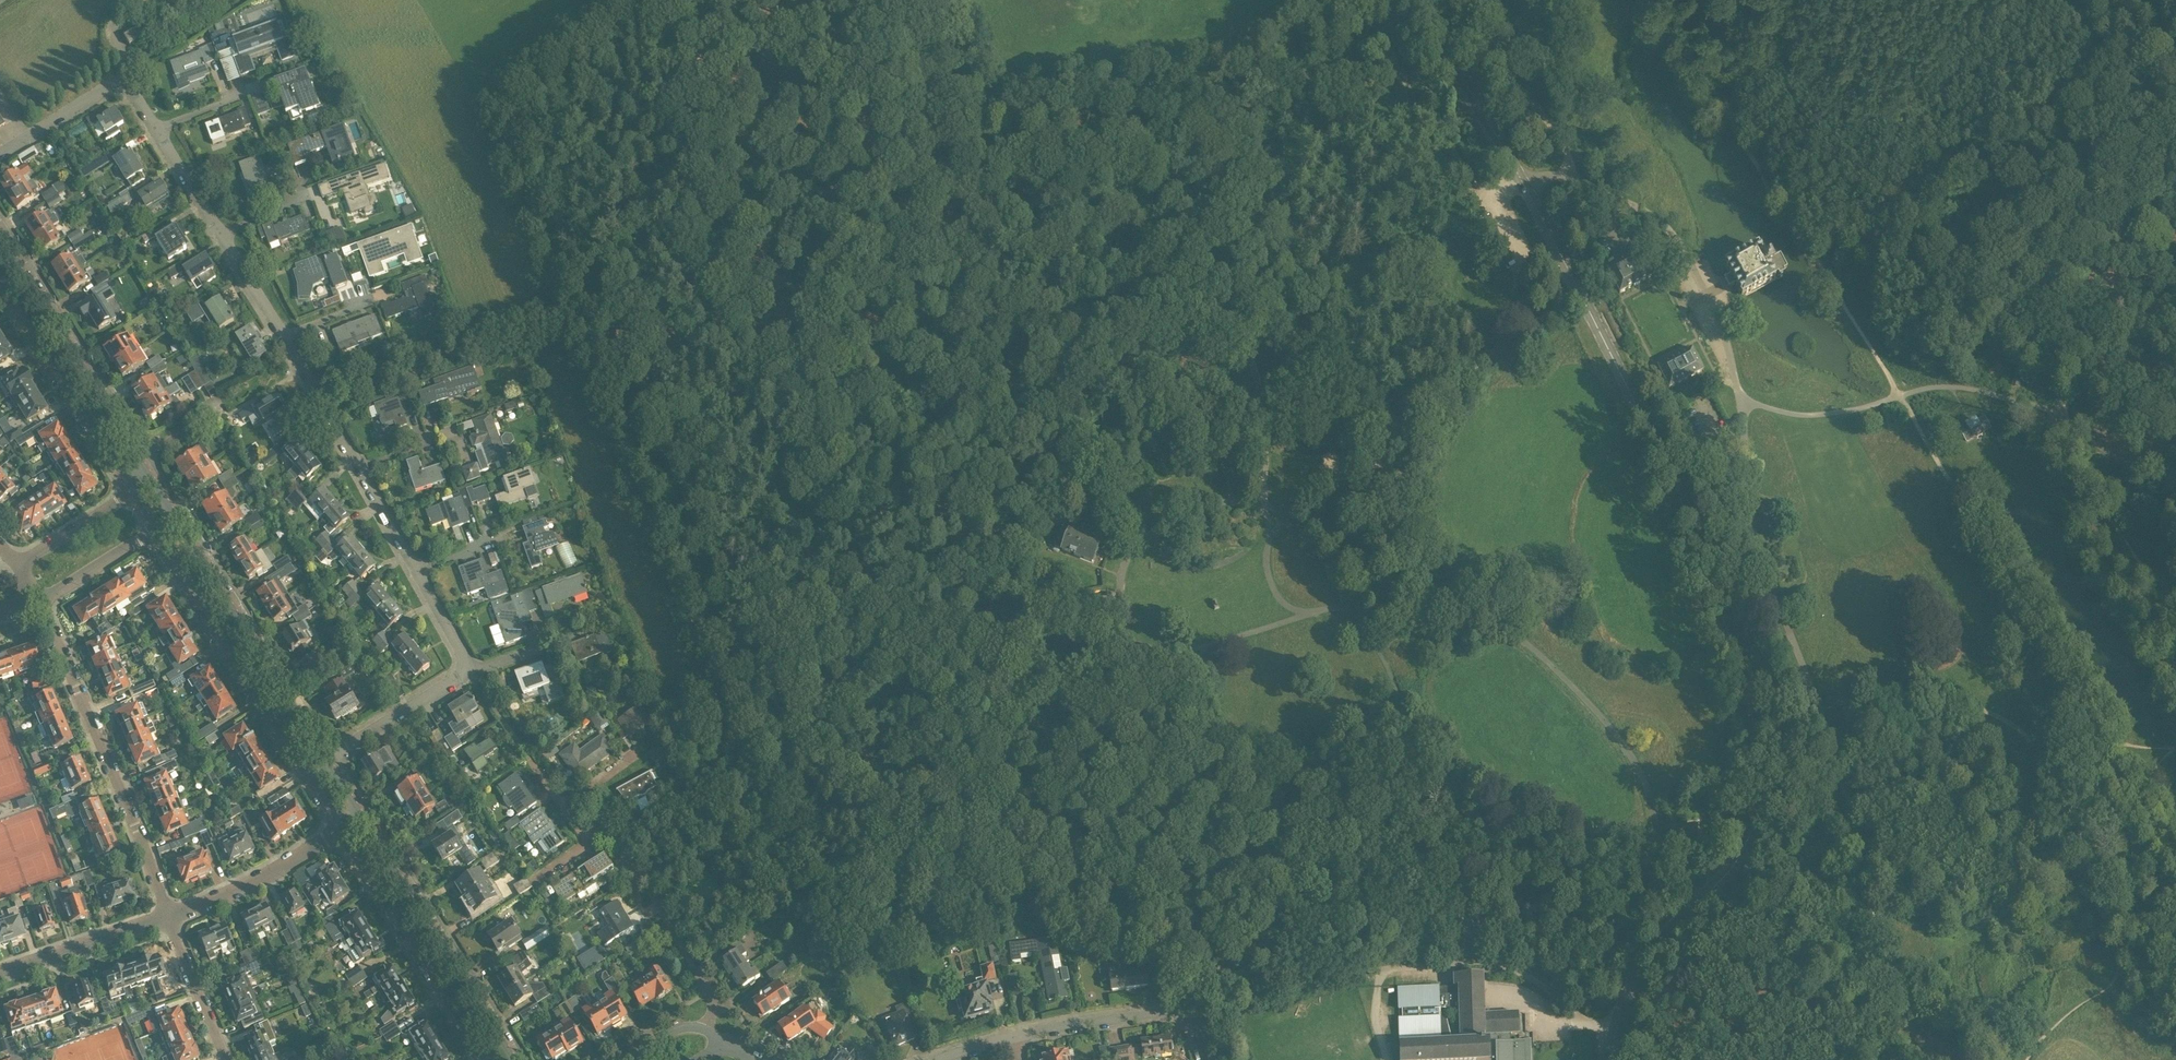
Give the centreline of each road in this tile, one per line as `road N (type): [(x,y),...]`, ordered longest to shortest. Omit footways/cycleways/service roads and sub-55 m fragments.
road 1 (secondary): [(1611,1059),(1619,1012),(1644,964),(1724,877),(1749,837),(1760,793),(1756,731),(1711,579),(1667,470),(1561,255),(1417,0)]
road 2 (track): [(559,58),(512,93),(502,129),(734,730)]
road 3 (track): [(1832,746),(1755,542),(1742,415),(1720,323),(1670,232),(1570,176)]
road 4 (track): [(559,58),(588,172),(608,213),(645,284),(690,339),(763,403),(846,431),(909,435)]
road 5 (track): [(772,732),(850,806),(942,868),(1012,903),(1114,934),(1180,972),(1202,993),(1188,1018)]
road 6 (track): [(850,0),(869,97),(1026,249),(1083,275),(1162,255)]
road 7 (track): [(1898,396),(1727,111),(1711,59),(1728,0)]
road 8 (track): [(2118,762),(1898,396)]
road 9 (track): [(1177,649),(1085,689),(772,732)]
road 10 (track): [(2062,404),(2046,342),(1987,222),(1904,86)]
road 11 (residential): [(167,917),(39,600)]
road 12 (track): [(1937,1059),(1905,1007),(1832,746)]
road 13 (track): [(2054,410),(2039,433),(2046,464),(2175,691)]
road 14 (track): [(1832,746),(1886,709),(1940,697),(2009,722),(2049,754),(2118,762)]
road 15 (tertiary): [(328,760),(175,516)]
road 16 (tertiary): [(157,528),(308,773)]
road 17 (track): [(763,403),(754,415),(767,536),(760,686)]
road 18 (tertiary): [(515,1059),(362,817)]
road 19 (track): [(1904,86),(1975,78),(2081,38),(2175,69)]
road 20 (track): [(909,435),(1031,447),(1082,468),(1157,525)]
road 21 (tertiary): [(344,829),(488,1059)]
road 22 (track): [(865,359),(861,291),(895,189),(869,97)]
road 23 (tertiary): [(138,459),(0,228)]
road 24 (residential): [(701,1027),(715,1003),(620,834),(611,825),(587,839)]
road 25 (track): [(2054,410),(2102,352),(2138,242),(2175,201)]
road 26 (track): [(2054,410),(2175,620)]
road 27 (track): [(713,32),(662,130),(651,202),(622,240)]
road 28 (track): [(2175,176),(2108,145),(2093,127),(2088,101),(2109,0)]
road 29 (tertiary): [(0,281),(119,471)]
road 30 (track): [(760,686),(643,876)]
road 31 (track): [(1484,0),(1498,57),(1563,143),(1570,176)]
road 32 (track): [(763,403),(865,359),(909,435)]
road 33 (residential): [(167,917),(344,829)]
road 34 (residential): [(221,234),(122,83)]
road 35 (residential): [(1012,1036),(1152,1012),(1188,1018)]
road 36 (residential): [(0,973),(167,917)]
road 37 (track): [(713,32),(775,30),(866,87)]
road 38 (residential): [(328,760),(467,671)]
road 39 (track): [(1740,401),(1816,415),(1898,396)]
road 40 (track): [(1898,396),(1959,387),(2054,410)]
road 41 (residential): [(226,1059),(167,917)]
road 42 (track): [(1798,0),(1806,39),(1826,60),(1904,86)]
road 43 (residential): [(361,469),(284,340)]
road 44 (residential): [(0,155),(122,83)]
road 45 (residential): [(39,600),(157,528)]
road 46 (residential): [(133,493),(18,567)]
road 47 (track): [(2175,466),(2110,455),(2058,412)]
road 48 (residential): [(284,340),(221,234)]

